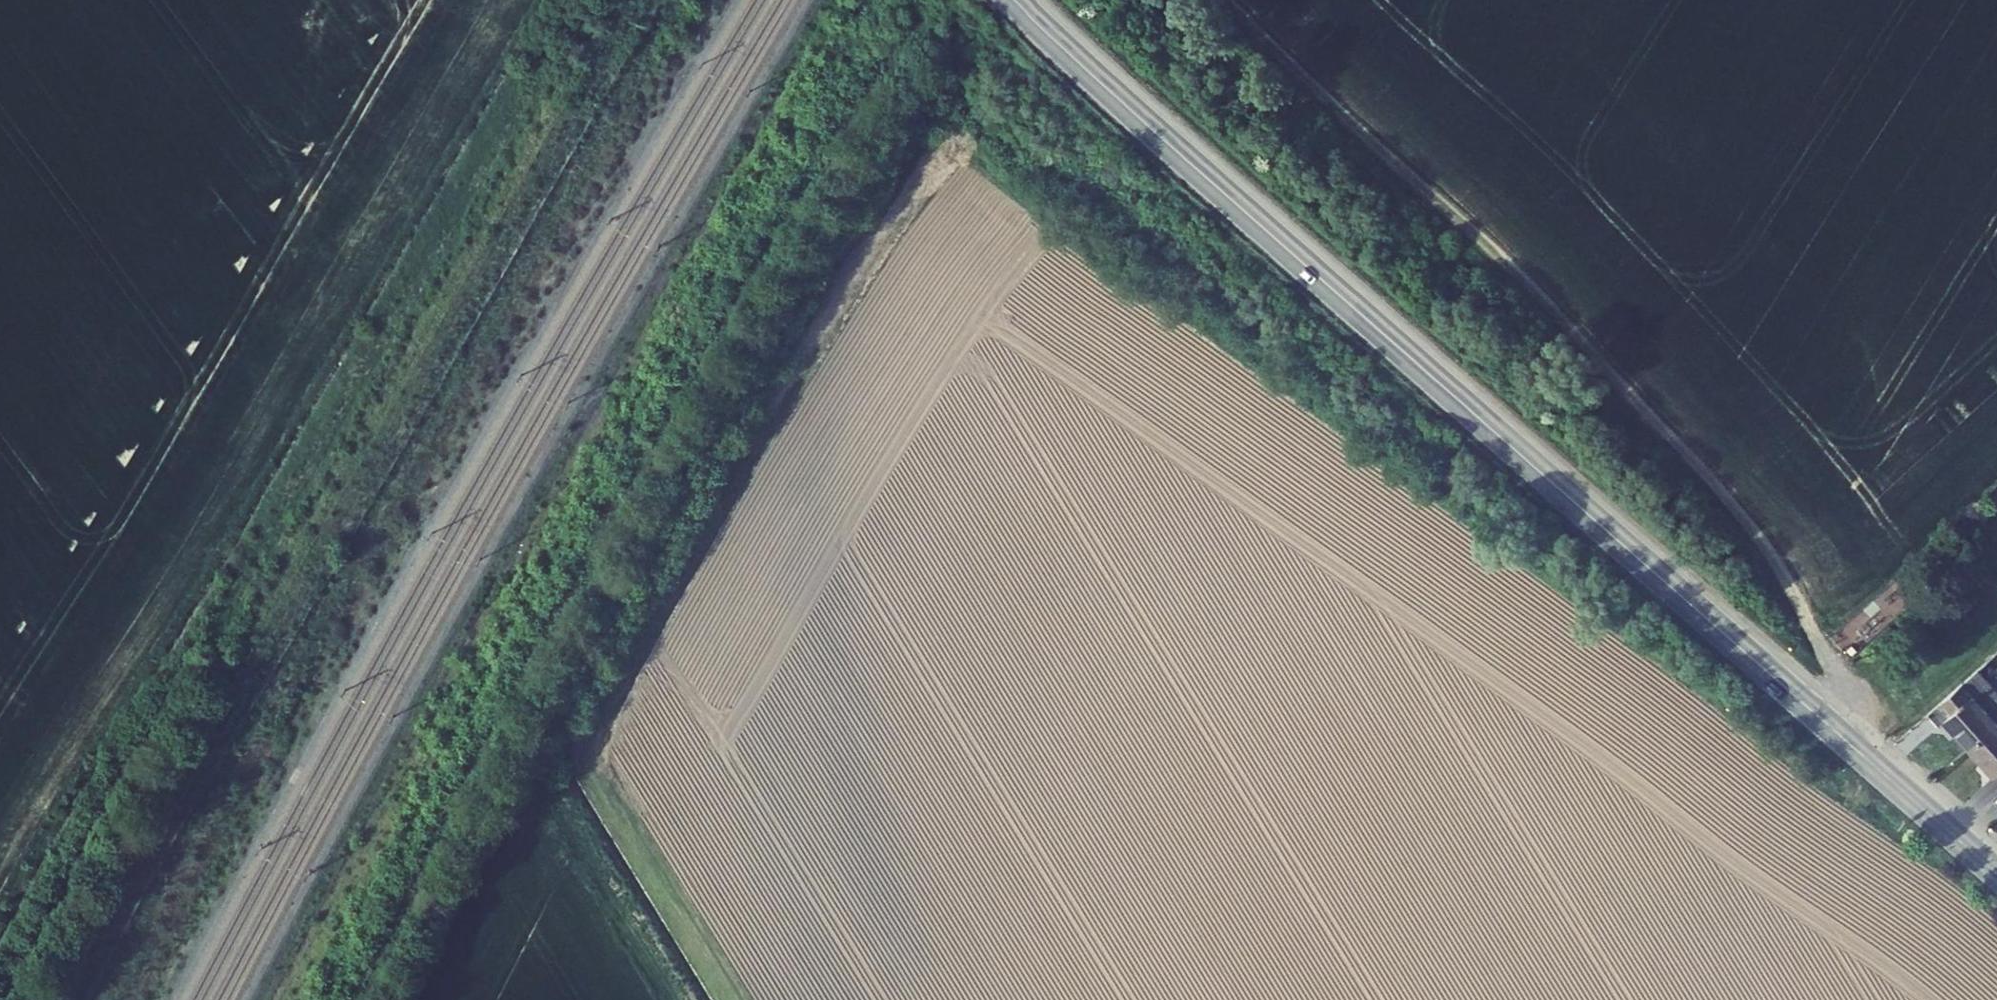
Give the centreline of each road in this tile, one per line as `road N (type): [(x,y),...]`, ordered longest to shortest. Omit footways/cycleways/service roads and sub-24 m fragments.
road 1 (tertiary): [(1017,0),(1996,874)]

